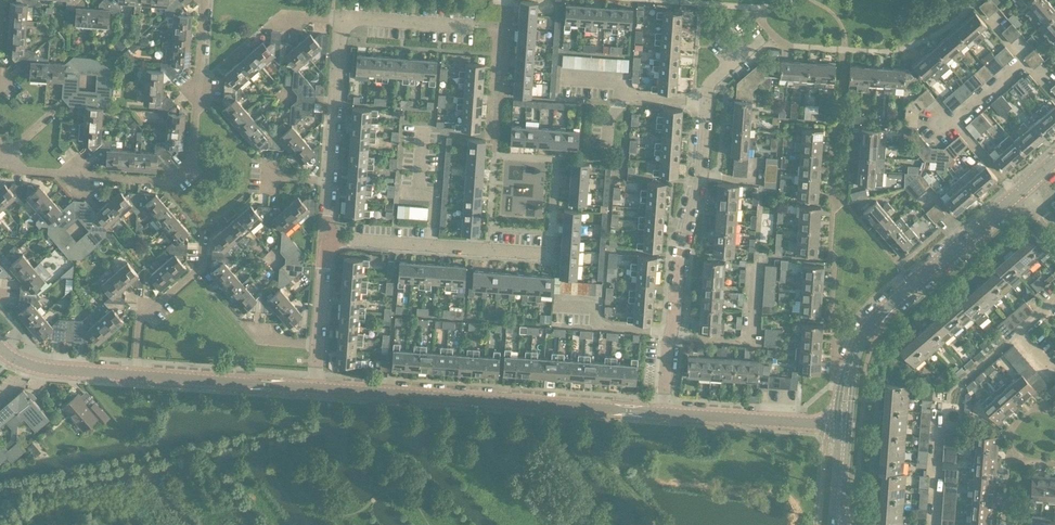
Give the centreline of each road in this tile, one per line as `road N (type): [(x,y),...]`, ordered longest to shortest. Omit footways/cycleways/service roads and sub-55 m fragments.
road 1 (residential): [(3,156),(23,170),(170,181),(193,161),(204,0)]
road 2 (residential): [(668,337),(679,253),(702,176),(707,102)]
road 3 (residential): [(324,235),(552,251)]
road 4 (residential): [(315,388),(535,404)]
road 5 (tertiary): [(881,313),(1026,187)]
road 6 (residential): [(842,427),(662,413)]
road 7 (residential): [(137,376),(315,388)]
road 8 (residential): [(137,376),(140,317),(202,267),(204,238)]
road 9 (residential): [(329,181),(343,18)]
road 10 (residential): [(668,337),(749,343),(755,268)]
road 11 (residential): [(707,102),(630,97),(615,80),(559,76)]
road 12 (residential): [(0,346),(53,370),(137,376)]
road 13 (residential): [(343,18),(473,27)]
road 14 (residential): [(662,413),(535,404)]
road 15 (residential): [(933,524),(940,398)]
road 16 (tertiary): [(881,313),(848,374),(842,427)]

